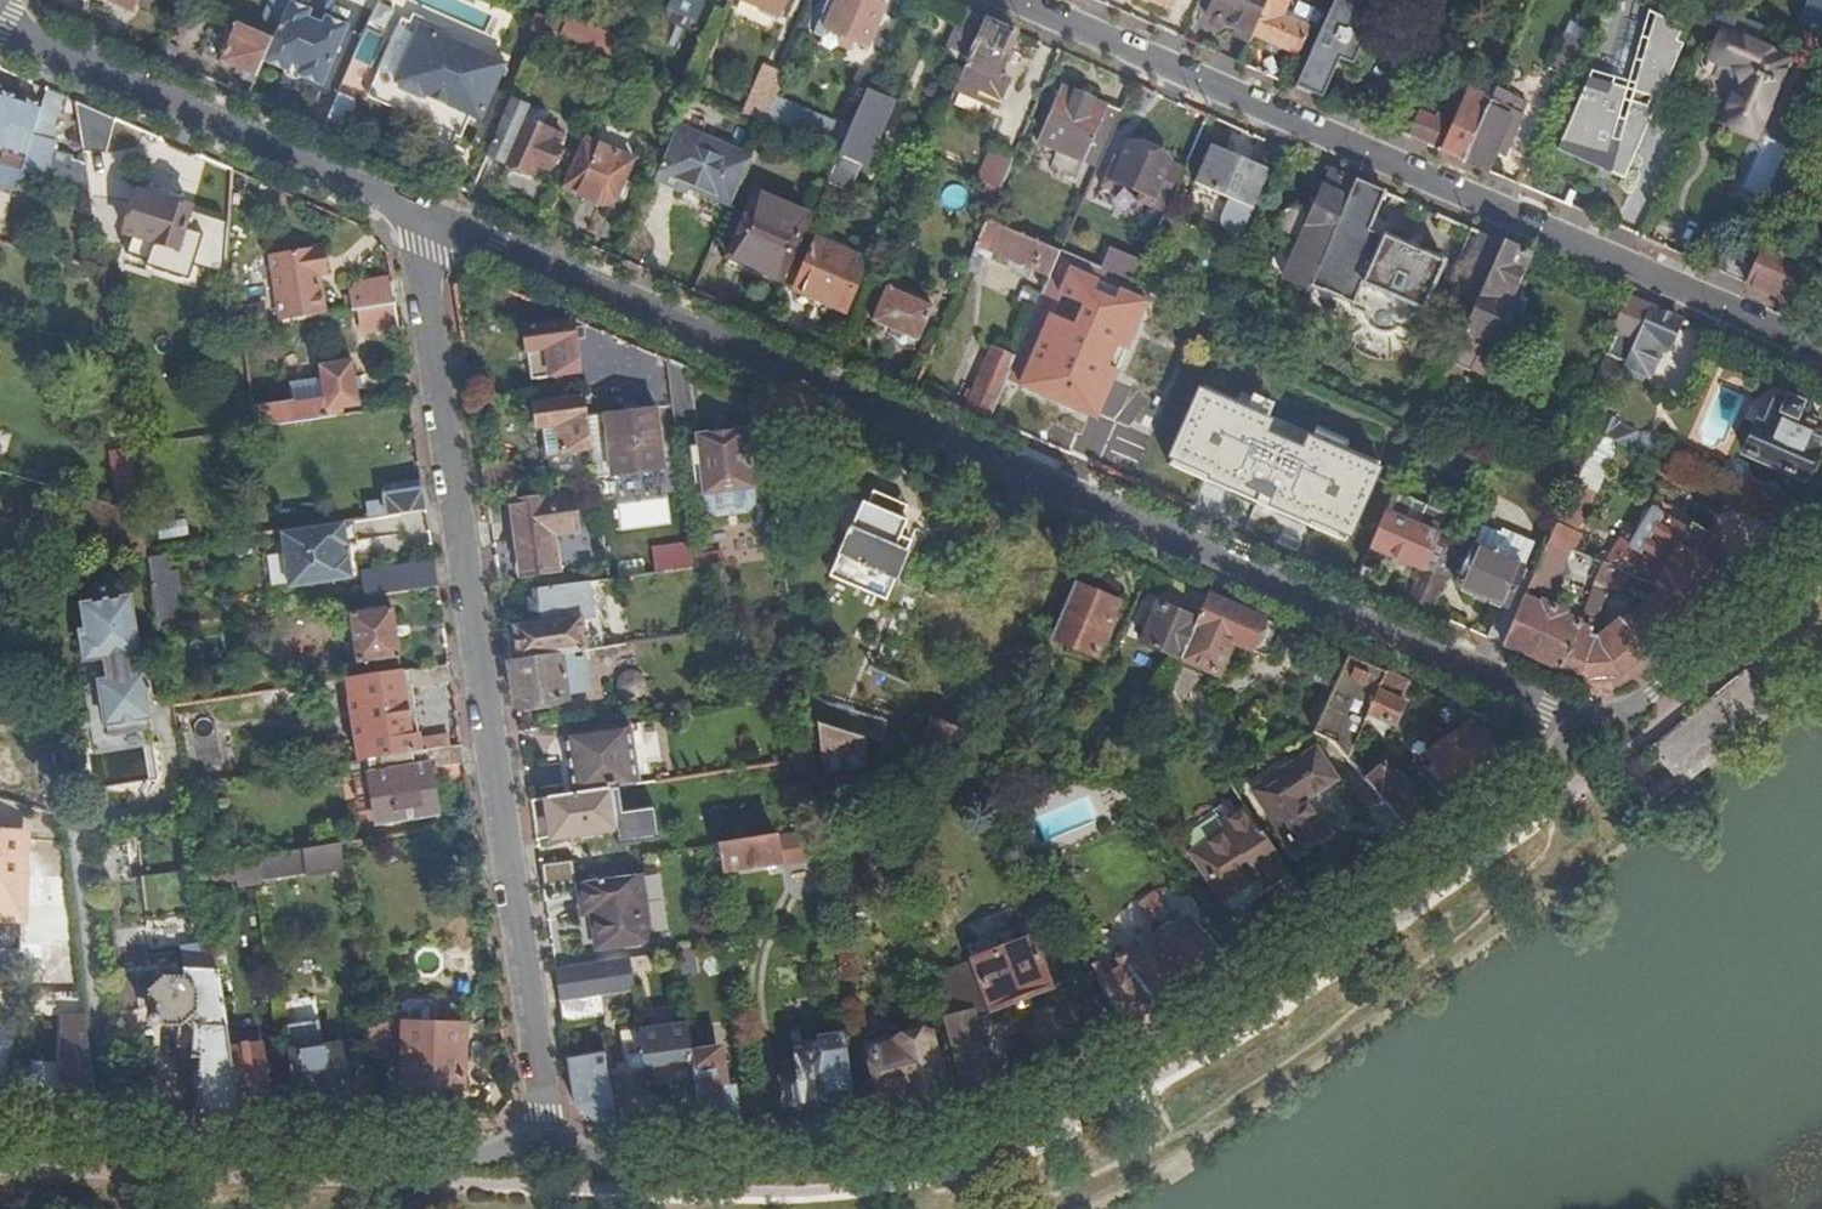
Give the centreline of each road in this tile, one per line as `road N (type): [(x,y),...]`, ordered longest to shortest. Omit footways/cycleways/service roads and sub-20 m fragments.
road 1 (residential): [(417,212),(1572,723)]
road 2 (residential): [(541,1137),(617,1167),(744,1169),(900,1158),(1012,1126),(1169,1047),(1533,780),(1572,723)]
road 3 (residential): [(541,1137),(417,212)]
road 4 (residential): [(1014,0),(1821,352)]
road 5 (residential): [(0,1147),(452,1158),(541,1137)]
road 6 (residential): [(0,25),(417,212)]
road 7 (residential): [(1572,723),(1656,694),(1821,558)]

